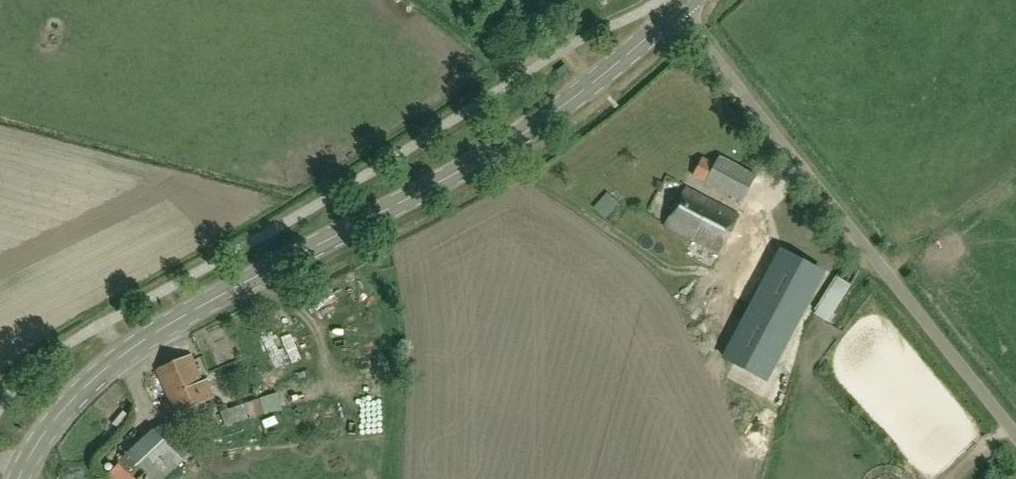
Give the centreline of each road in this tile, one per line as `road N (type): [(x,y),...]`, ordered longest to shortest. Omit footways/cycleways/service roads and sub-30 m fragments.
road 1 (tertiary): [(19,478),(71,403),(137,345),(498,151),(677,12)]
road 2 (unclassified): [(677,12),(1015,437)]

